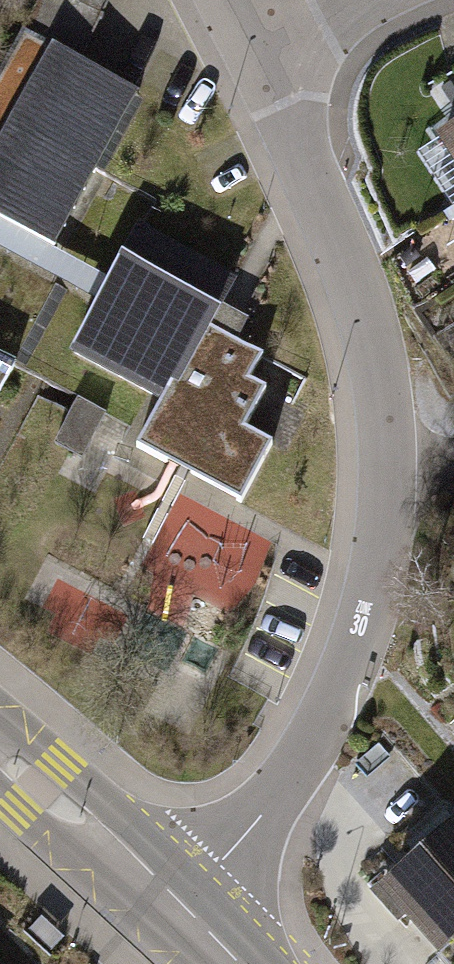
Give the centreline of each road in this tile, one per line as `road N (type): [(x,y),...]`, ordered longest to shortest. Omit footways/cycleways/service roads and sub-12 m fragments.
road 1 (residential): [(180,907),(306,769),(341,696),(391,468),(363,307),(259,70)]
road 2 (primary): [(0,751),(180,907)]
road 3 (residential): [(259,70),(377,0)]

